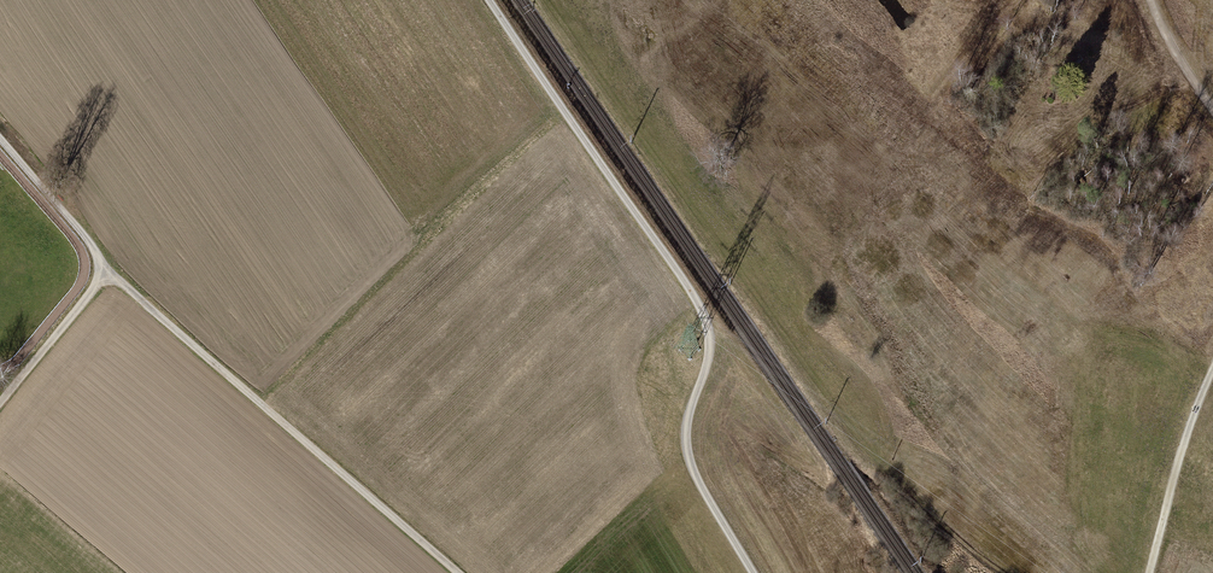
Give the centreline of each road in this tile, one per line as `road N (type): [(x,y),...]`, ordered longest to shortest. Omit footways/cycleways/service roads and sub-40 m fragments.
road 1 (track): [(491,0),(700,306),(708,358),(685,442),(755,572)]
road 2 (track): [(457,572),(138,296),(99,273),(91,243),(0,139)]
road 3 (track): [(1212,379),(1150,572)]
road 4 (residential): [(0,402),(99,273)]
road 5 (track): [(1152,0),(1166,41),(1212,110)]

